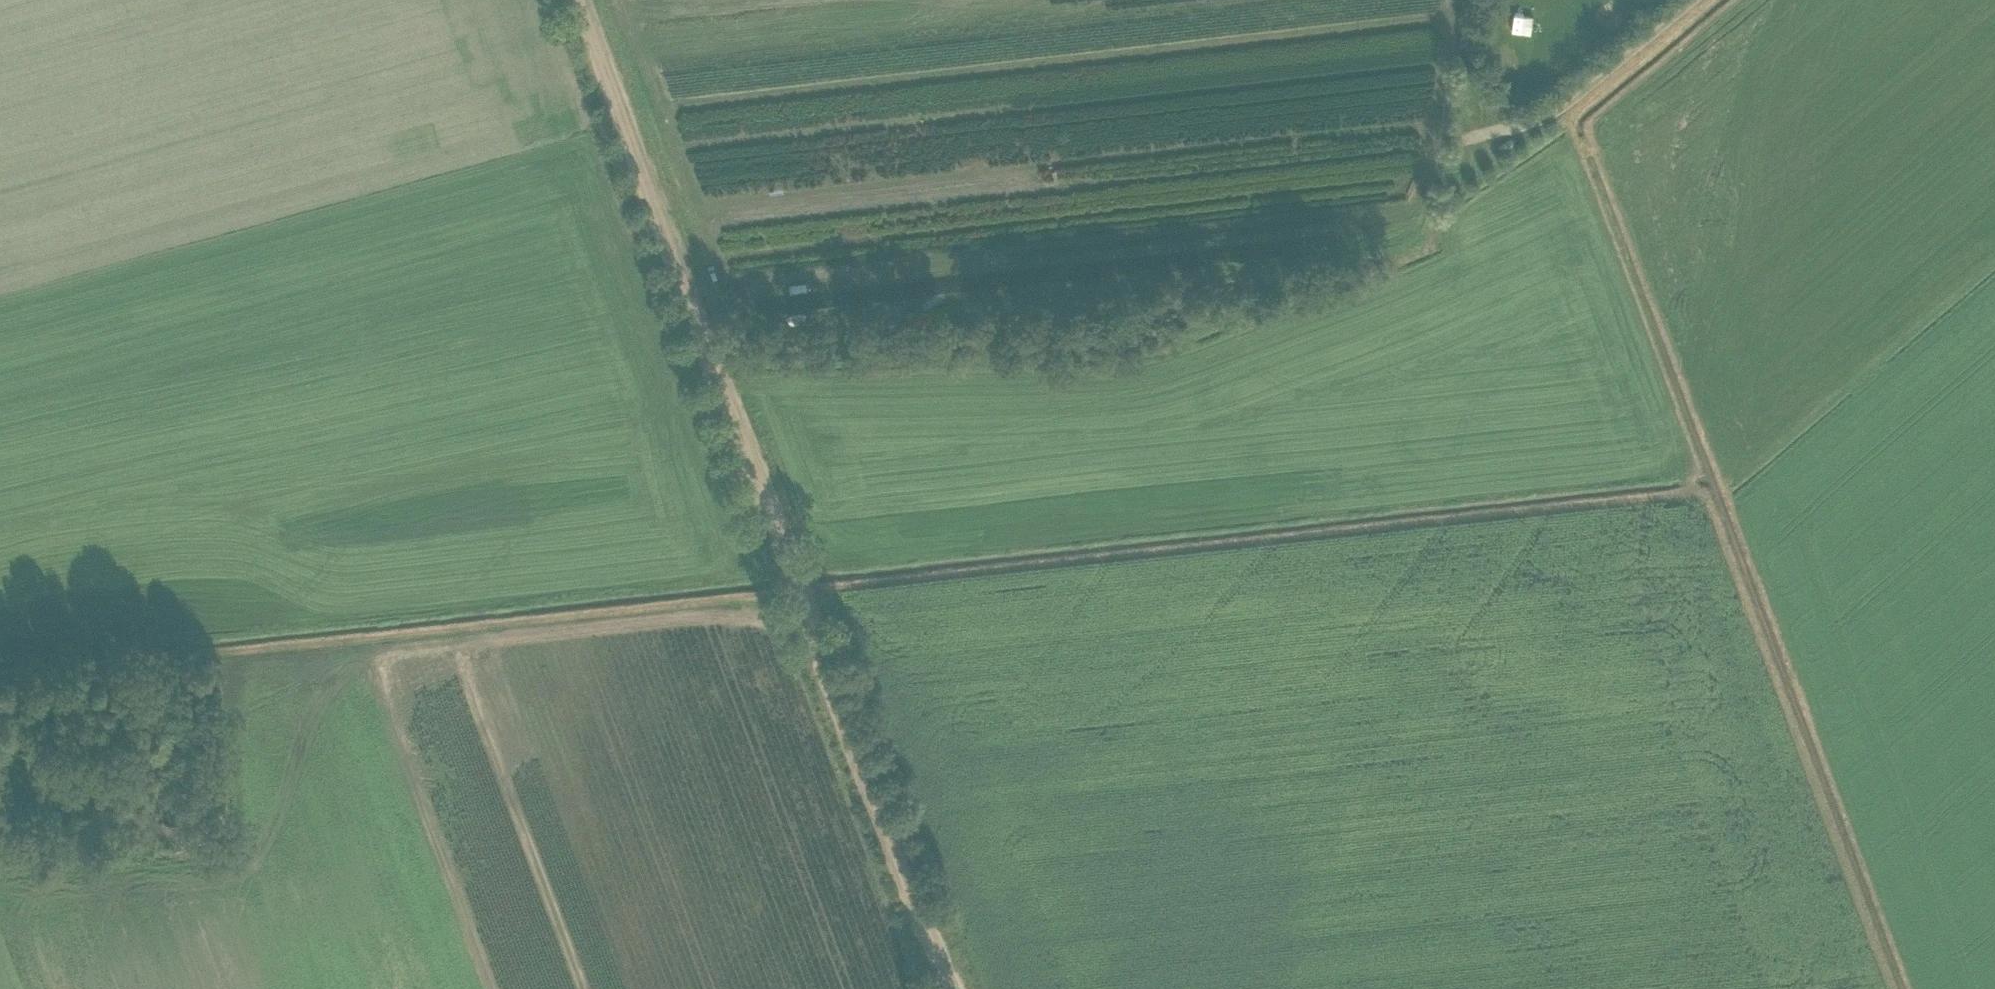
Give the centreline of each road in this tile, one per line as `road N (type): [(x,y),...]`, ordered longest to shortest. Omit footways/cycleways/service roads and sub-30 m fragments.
road 1 (track): [(797,591),(572,0)]
road 2 (track): [(948,988),(797,591)]

